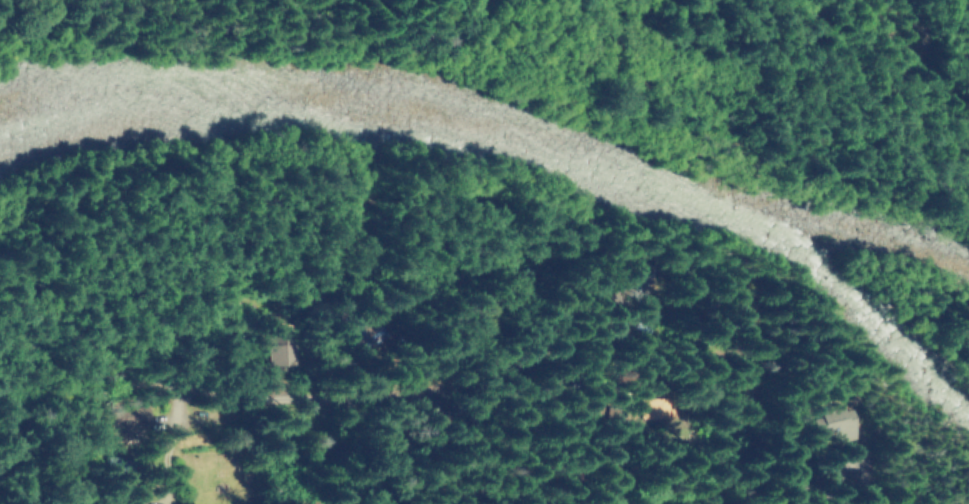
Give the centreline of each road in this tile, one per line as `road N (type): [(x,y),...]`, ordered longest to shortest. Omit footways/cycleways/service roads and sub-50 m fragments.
road 1 (residential): [(0,460),(117,387),(194,388),(237,399),(357,397),(490,370)]
road 2 (residential): [(534,503),(464,381)]

